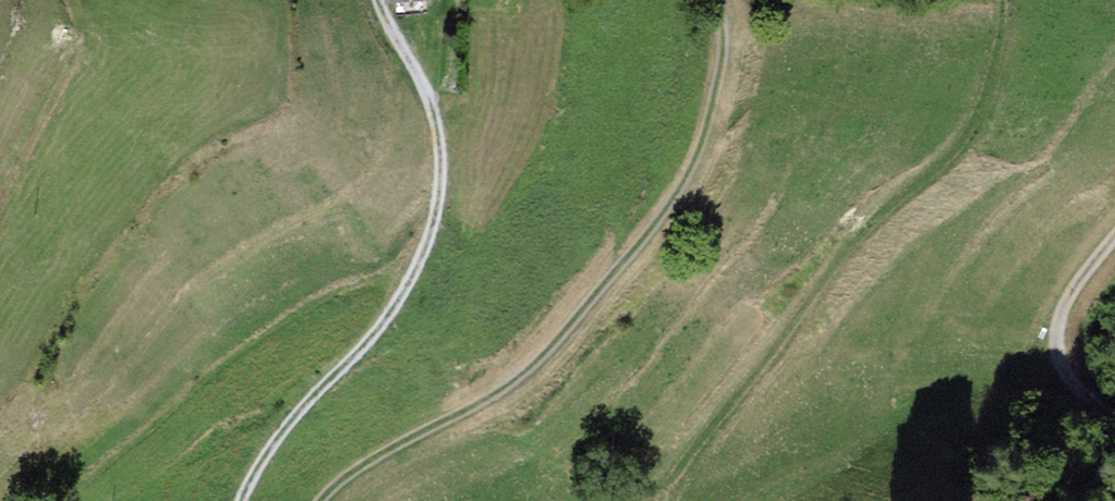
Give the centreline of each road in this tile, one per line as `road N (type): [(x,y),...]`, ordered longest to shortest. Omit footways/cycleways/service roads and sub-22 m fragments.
road 1 (track): [(704,0),(714,49),(692,147),(627,251),(542,352),(498,390),(381,455),(319,500)]
road 2 (track): [(379,0),(436,114),(436,213),(387,318),(275,445),(245,500)]
road 3 (track): [(1114,241),(1068,299),(1058,353),(1081,397),(1114,426)]
road 4 (track): [(0,200),(77,55),(75,0)]

